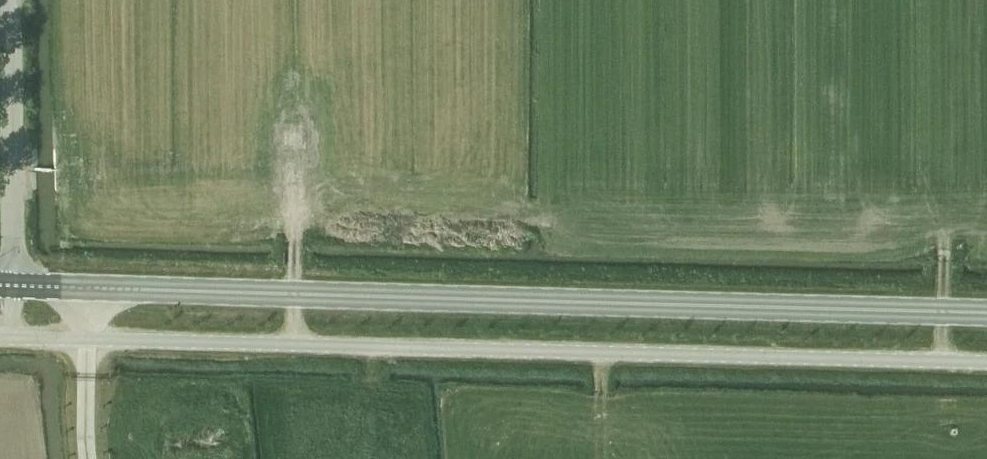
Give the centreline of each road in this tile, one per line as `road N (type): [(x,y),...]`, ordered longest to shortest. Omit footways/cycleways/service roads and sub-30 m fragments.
road 1 (secondary): [(986,314),(12,287)]
road 2 (unclassified): [(12,339),(986,363)]
road 3 (unclassified): [(12,287),(9,0)]

